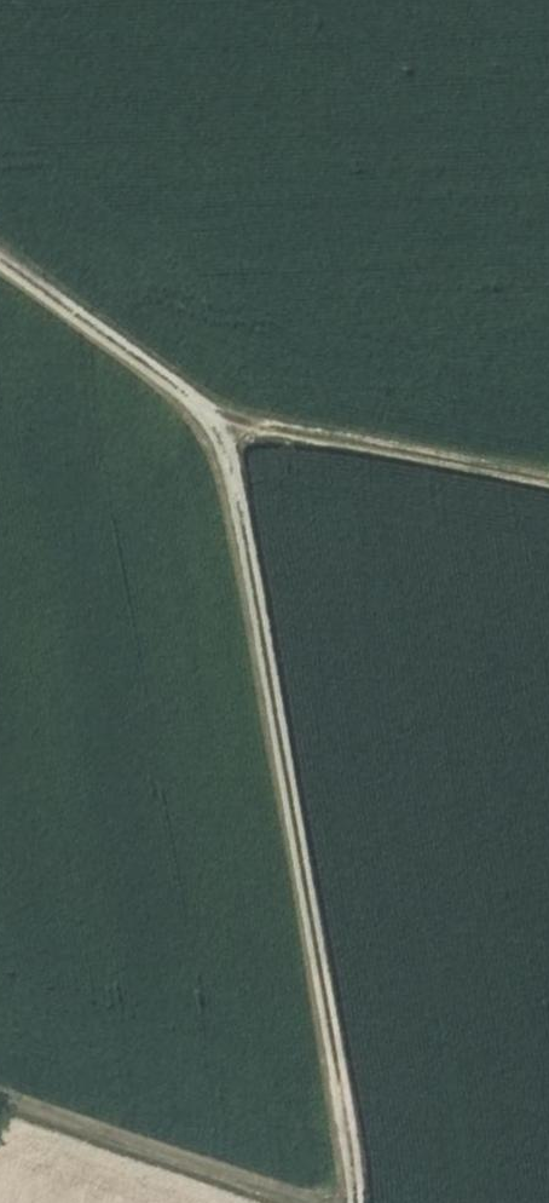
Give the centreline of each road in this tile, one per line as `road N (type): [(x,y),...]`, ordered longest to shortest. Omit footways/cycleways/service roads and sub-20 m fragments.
road 1 (track): [(355,1202),(225,452),(190,400),(0,264)]
road 2 (track): [(213,426),(548,494)]
road 3 (track): [(306,1202),(0,1107)]

